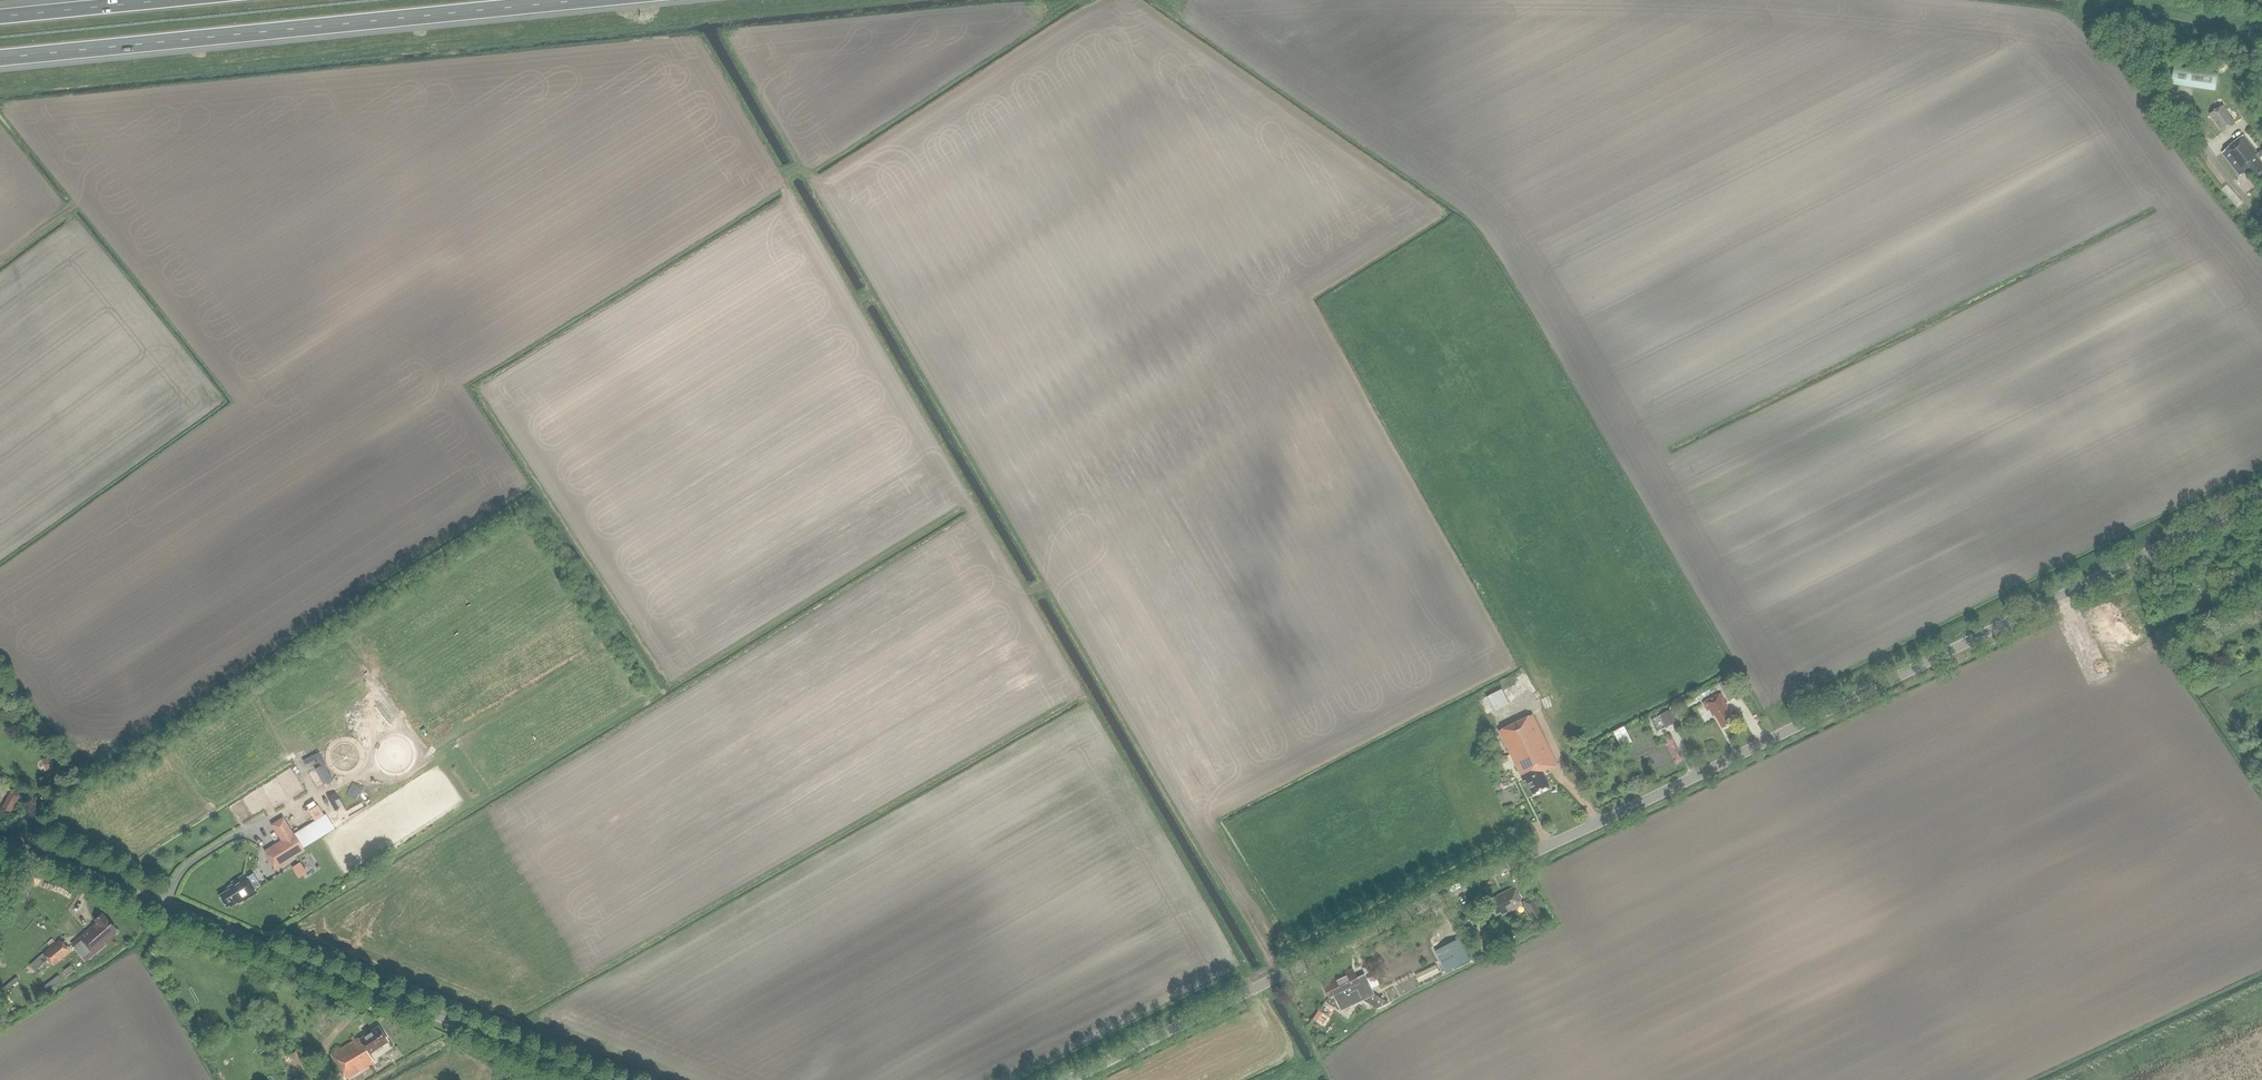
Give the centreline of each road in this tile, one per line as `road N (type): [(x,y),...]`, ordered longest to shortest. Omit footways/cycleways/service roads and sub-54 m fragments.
road 1 (tertiary): [(1066,1079),(2261,498)]
road 2 (tertiary): [(603,1079),(0,842)]
road 3 (motorway): [(0,59),(592,0)]
road 4 (motorway): [(168,0),(0,17)]

